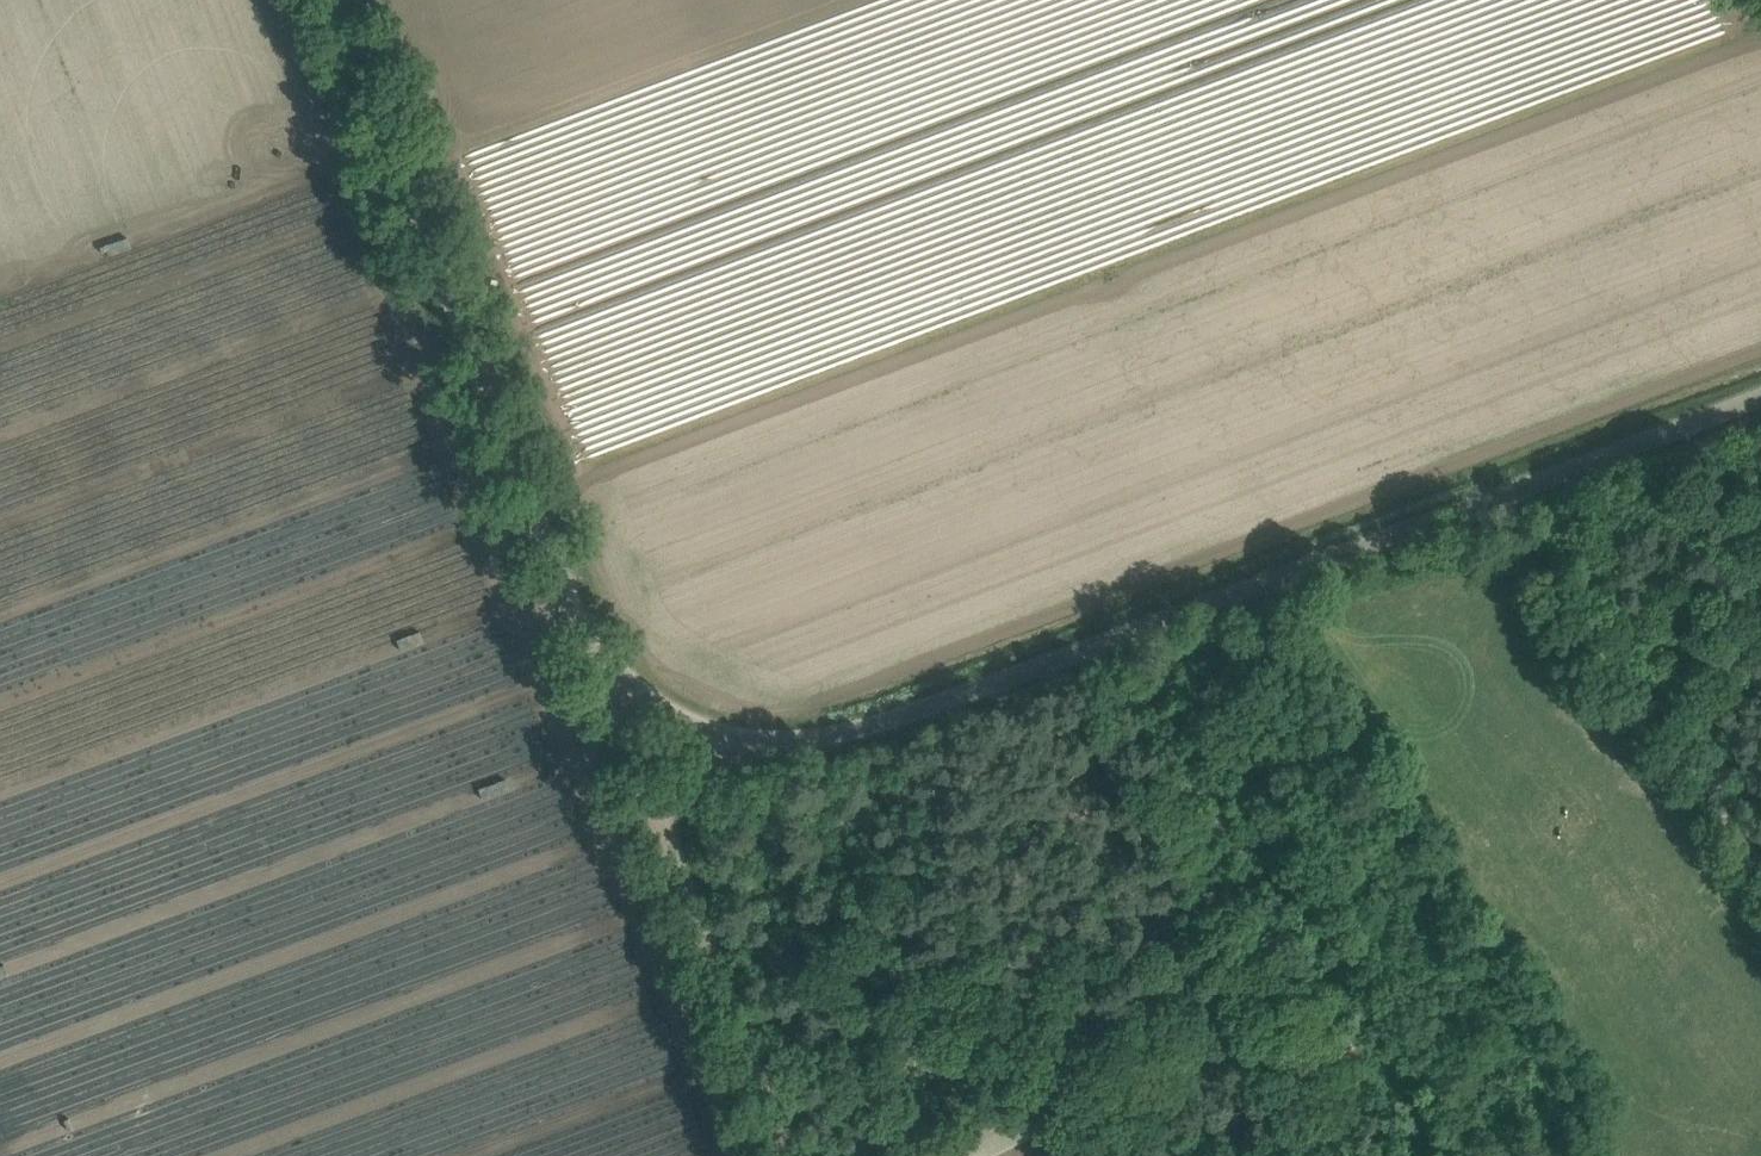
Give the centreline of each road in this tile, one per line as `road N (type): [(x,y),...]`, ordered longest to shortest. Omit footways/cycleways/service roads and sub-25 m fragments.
road 1 (unclassified): [(1760,387),(1471,494),(923,716),(834,742),(754,740),(651,698),(615,667),(577,610),(339,0)]
road 2 (track): [(652,819),(784,1155)]
road 3 (track): [(652,819),(577,610)]
road 4 (track): [(754,740),(652,819)]

